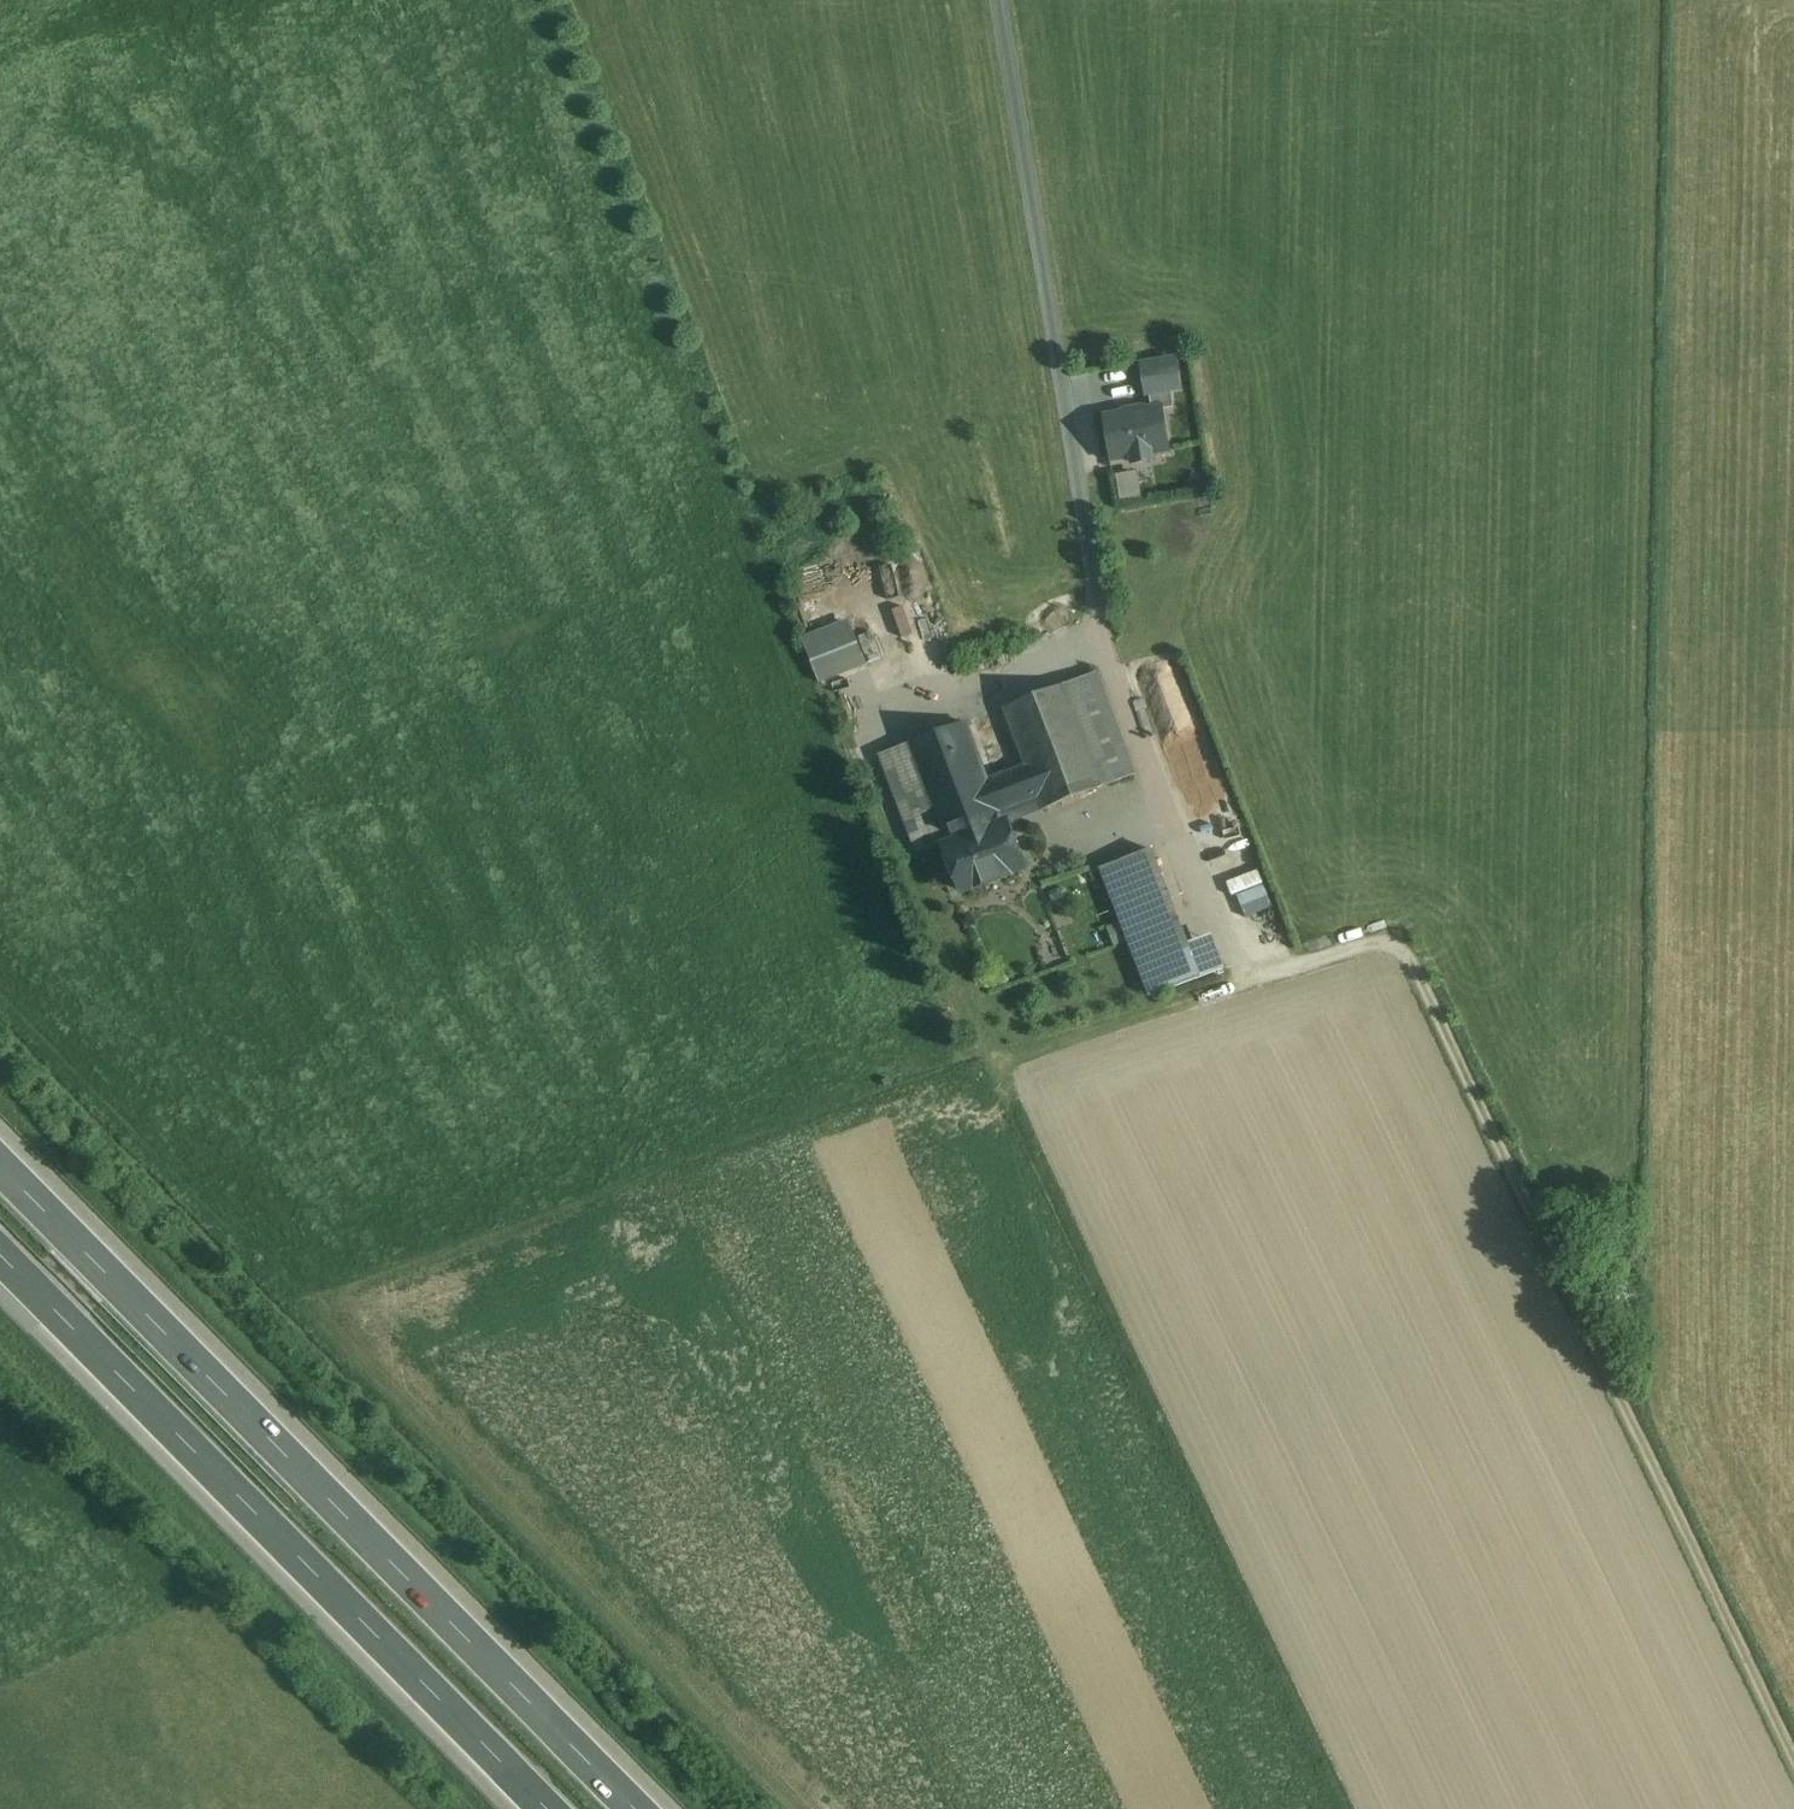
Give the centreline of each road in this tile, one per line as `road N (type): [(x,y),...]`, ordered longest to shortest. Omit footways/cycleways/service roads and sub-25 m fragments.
road 1 (track): [(1793,1753),(1591,1311),(1408,957),(1389,945),(1260,975)]
road 2 (motorway): [(636,1808),(0,1176)]
road 3 (motorway): [(0,1268),(531,1808)]

